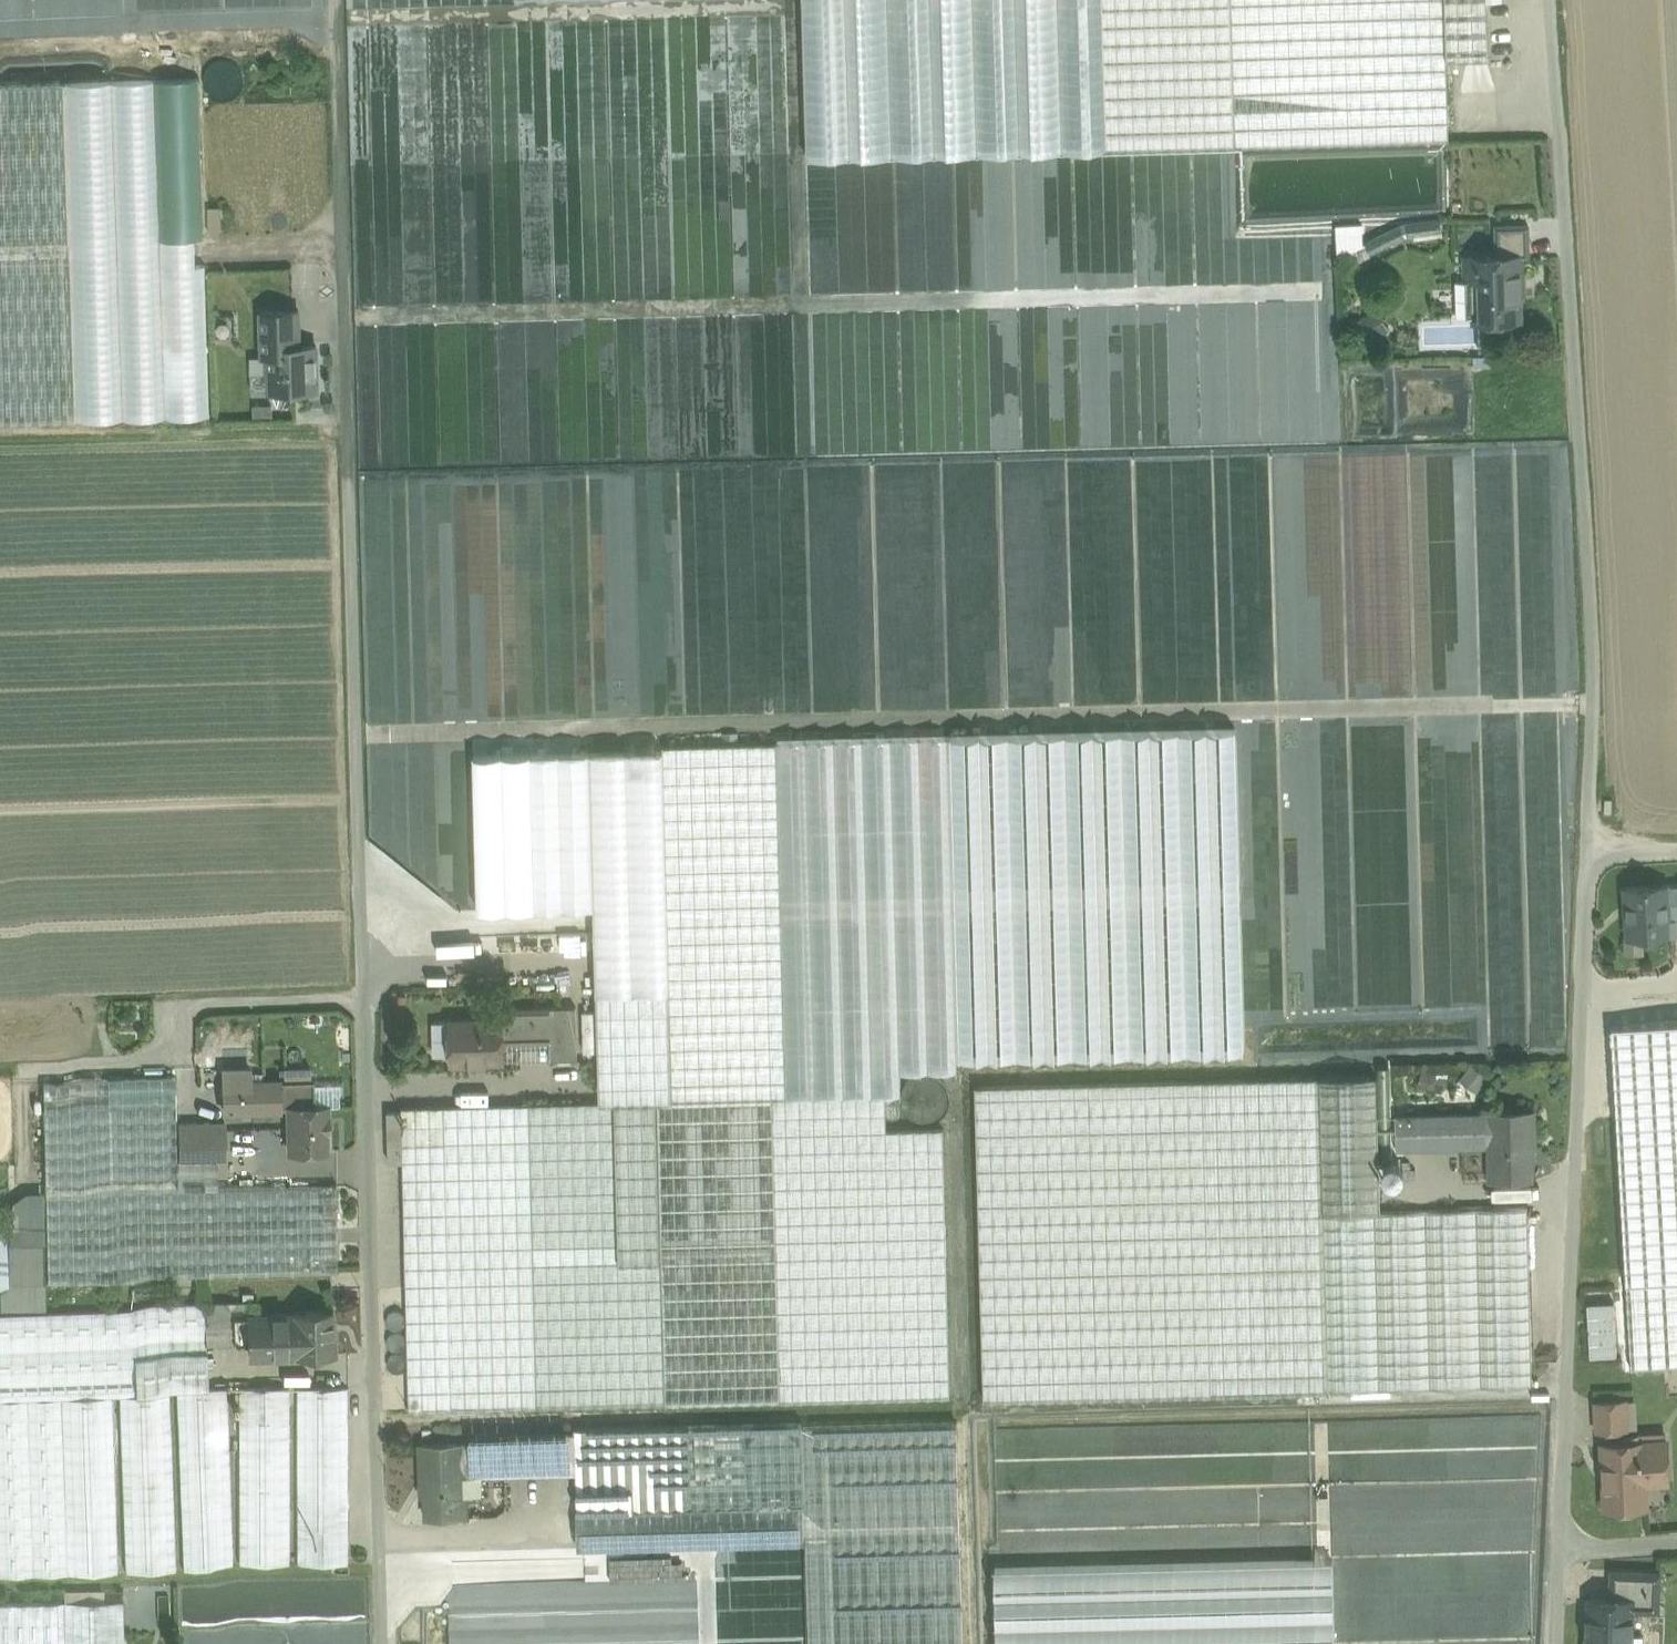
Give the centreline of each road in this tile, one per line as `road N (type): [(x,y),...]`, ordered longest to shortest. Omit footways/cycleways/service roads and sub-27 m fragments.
road 1 (unclassified): [(336,0),(386,1643)]
road 2 (track): [(372,734),(1593,703)]
road 3 (track): [(1318,290),(360,317)]
road 4 (unclassified): [(1548,0),(1594,667),(1587,854)]
road 5 (unclassified): [(1587,854),(1561,1550)]
road 6 (track): [(353,18),(794,6)]
road 7 (track): [(384,1571),(705,1560),(708,1643)]
road 8 (track): [(0,439),(347,428)]
road 9 (track): [(794,0),(803,304)]

